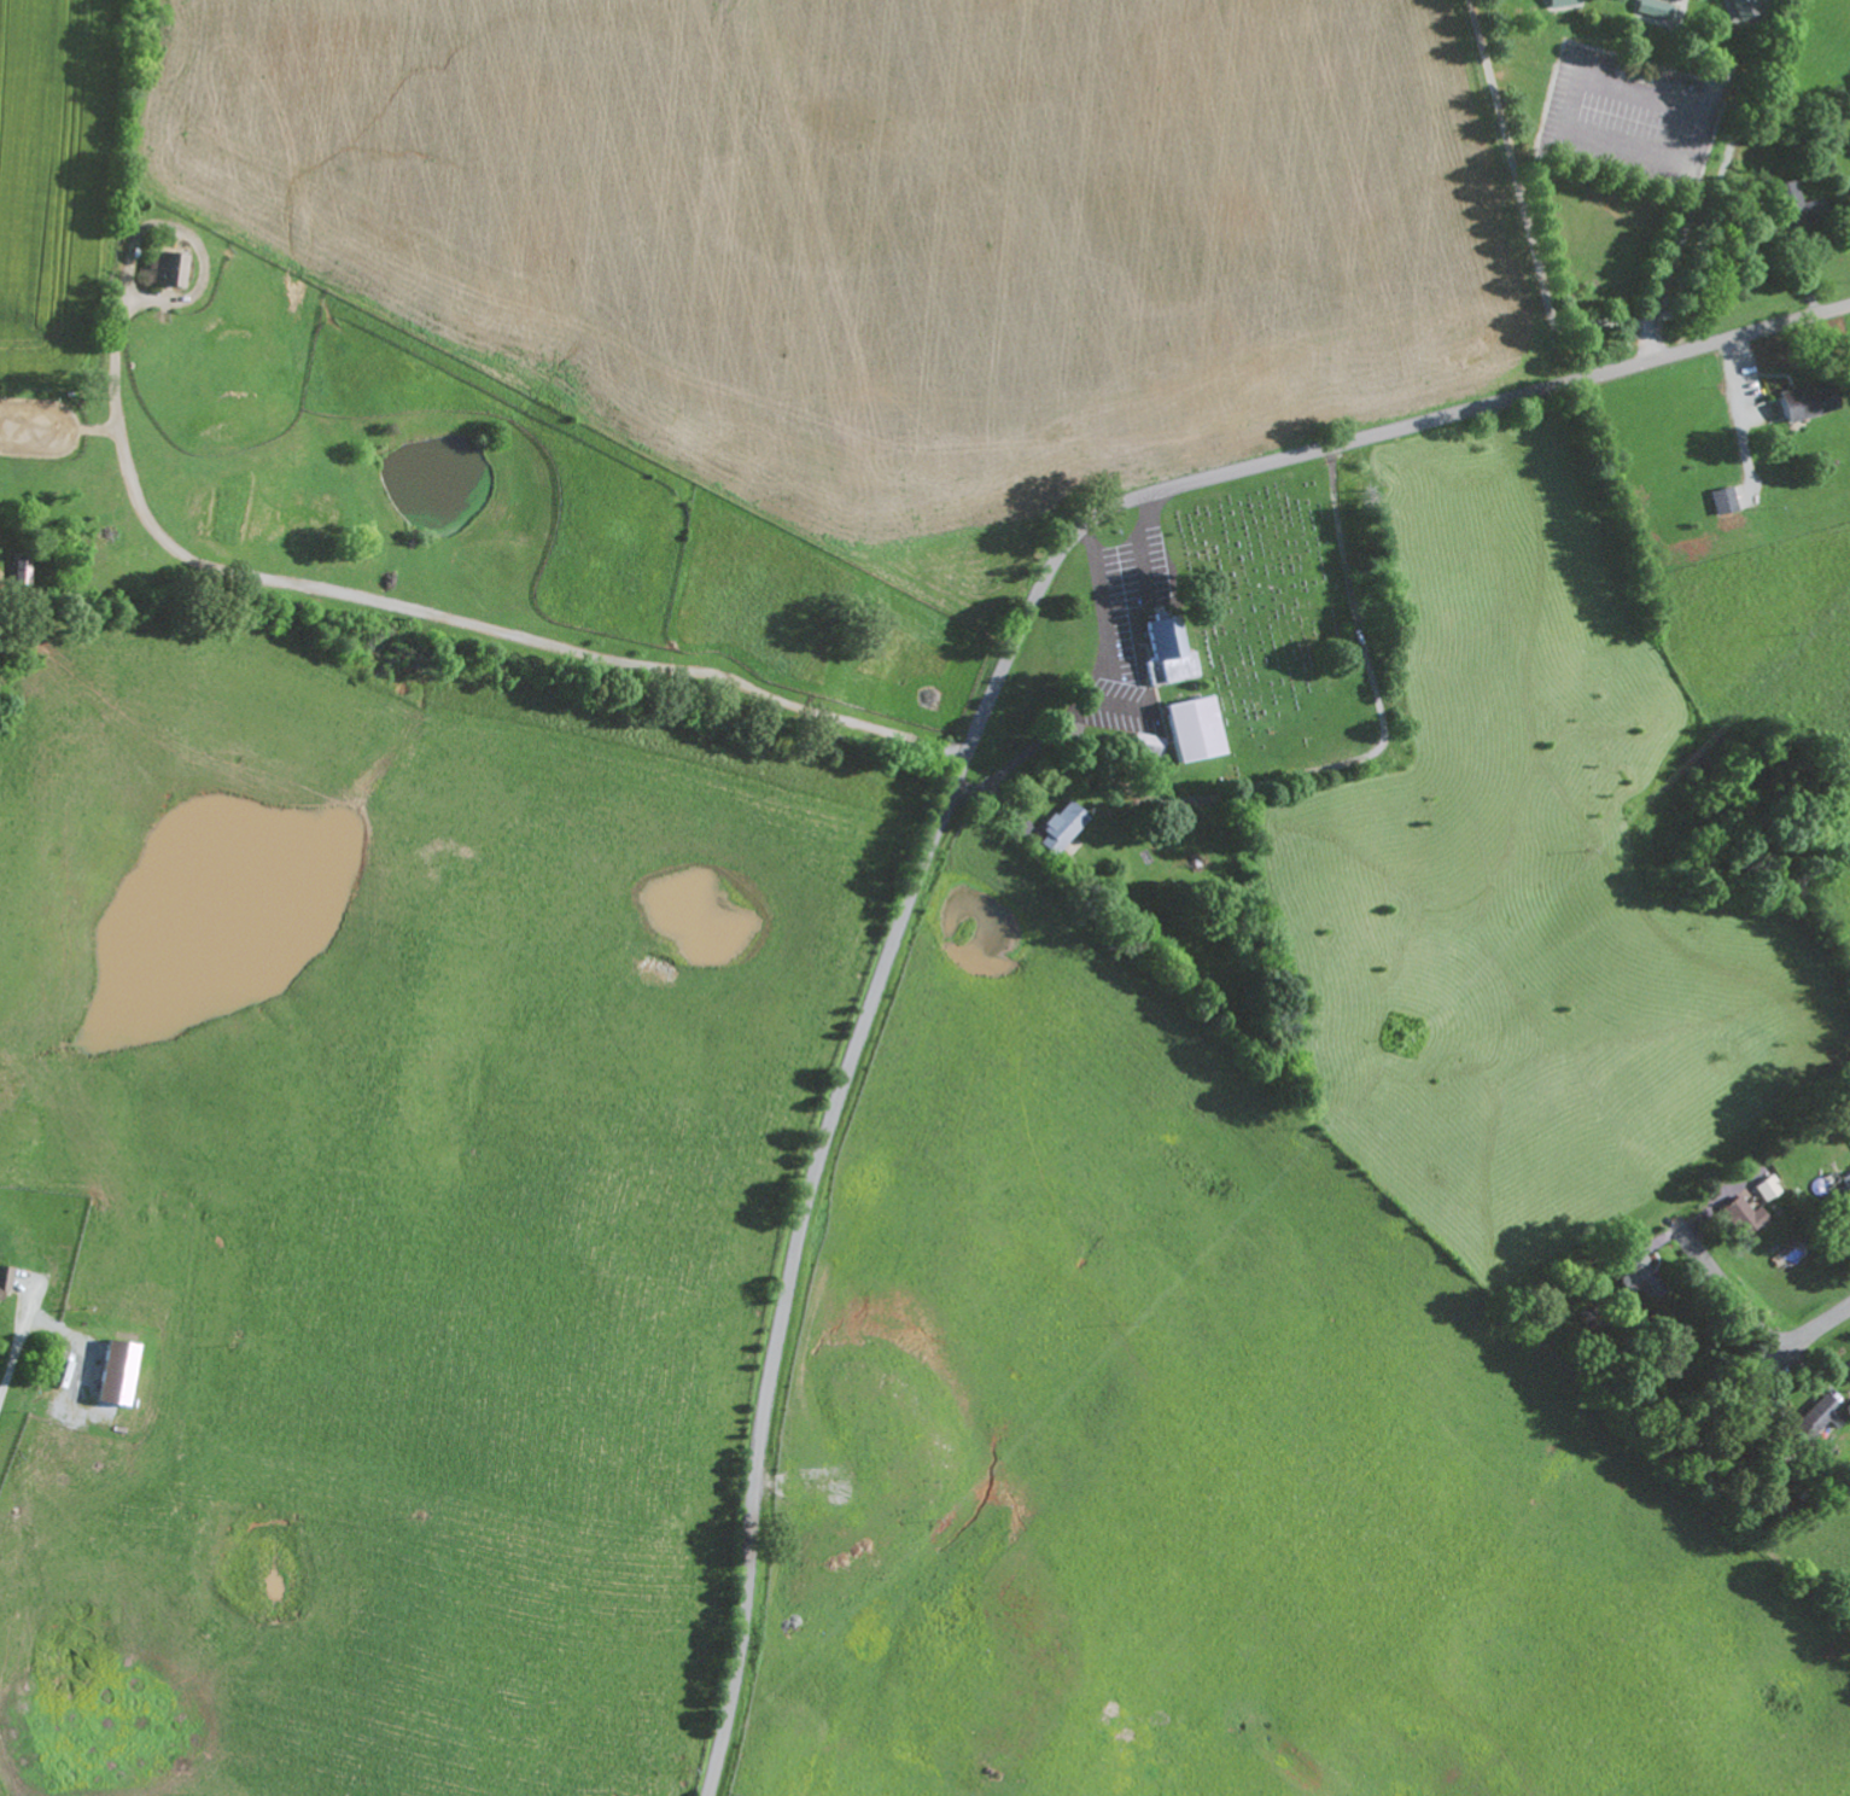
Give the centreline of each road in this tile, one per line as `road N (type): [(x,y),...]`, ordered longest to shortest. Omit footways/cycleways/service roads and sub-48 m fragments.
road 1 (residential): [(705,1795),(742,1619),(761,1422),(815,1172),(944,809),(1061,554),(1091,523),(1144,495),(1849,305)]
road 2 (residential): [(1782,1347),(1688,1241)]

